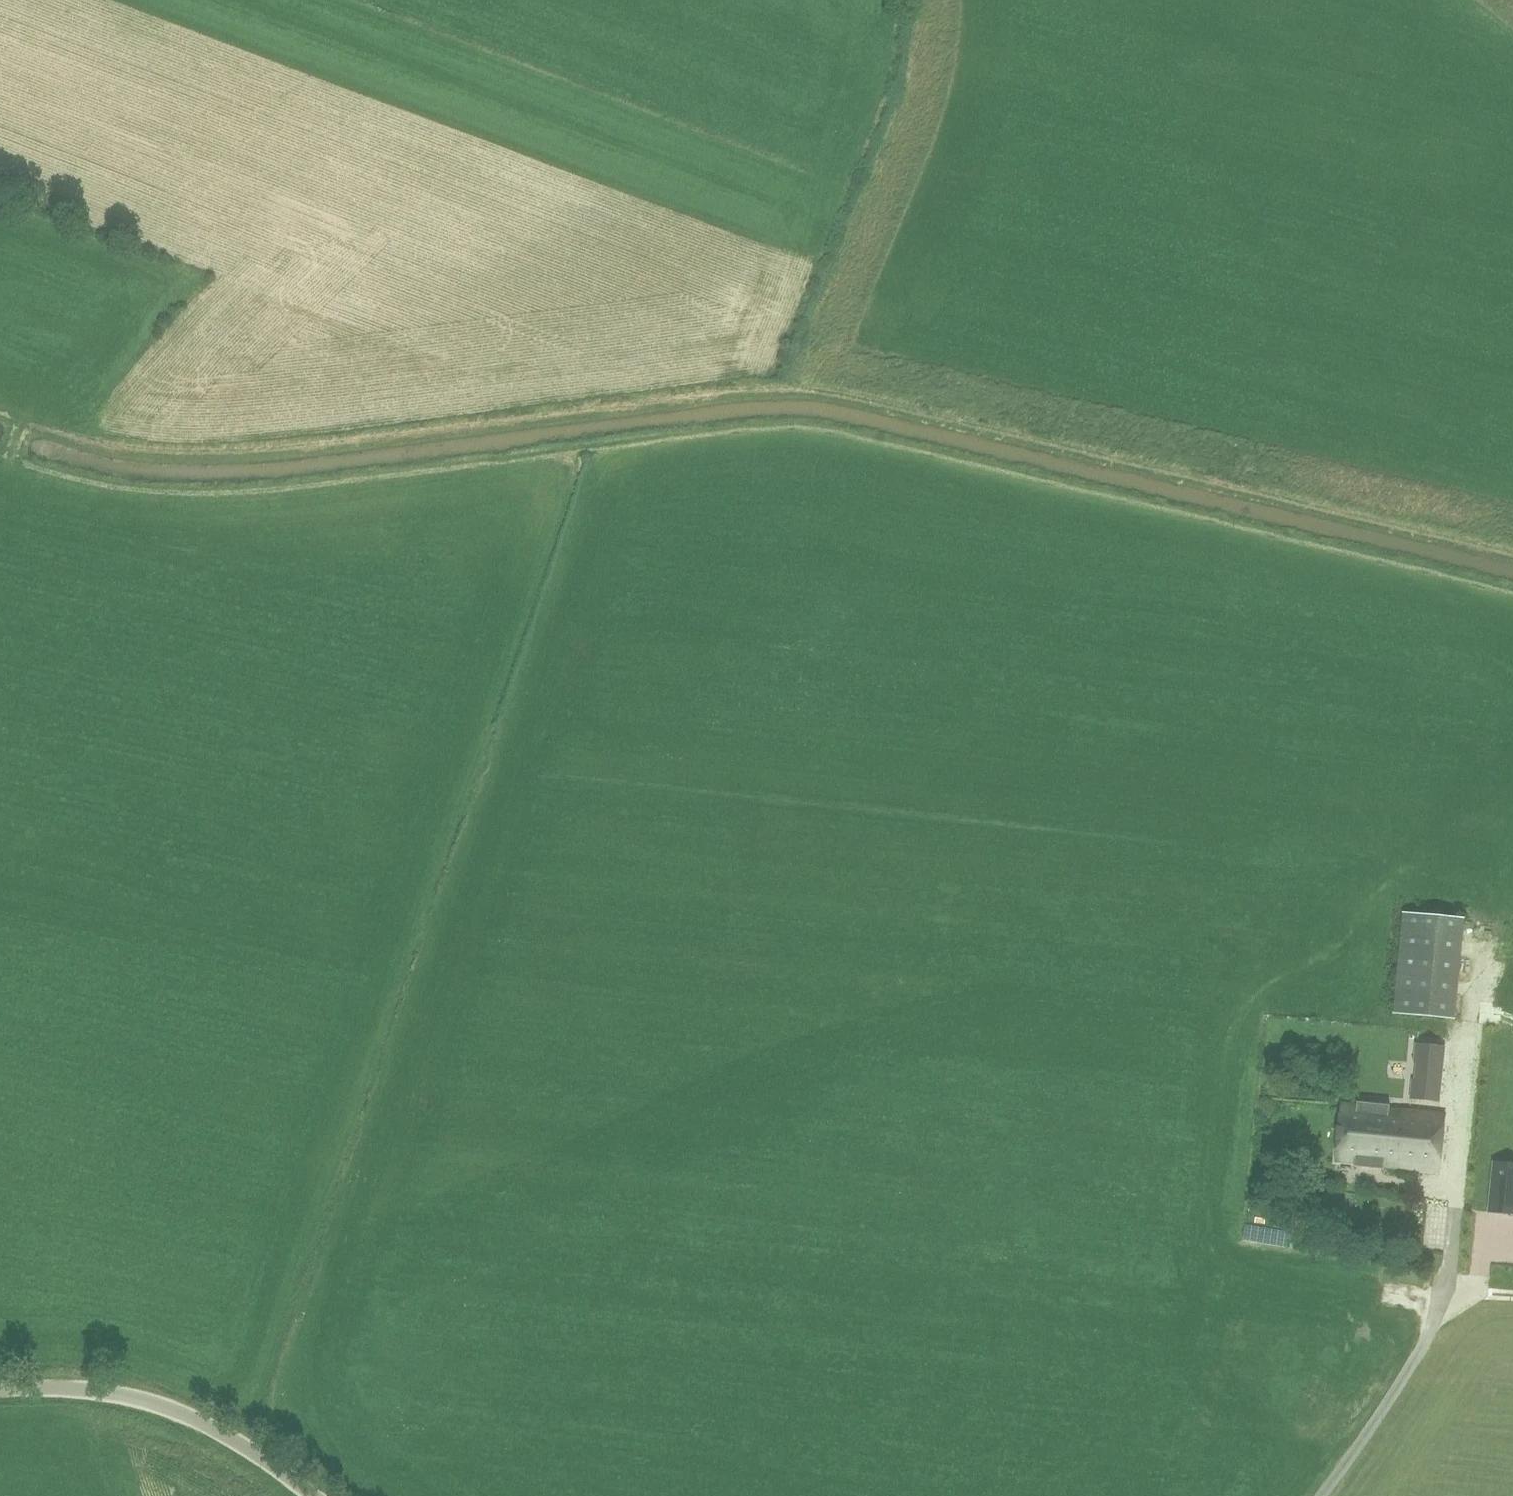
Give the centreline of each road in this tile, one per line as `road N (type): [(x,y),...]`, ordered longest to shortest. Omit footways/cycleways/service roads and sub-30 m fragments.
road 1 (unclassified): [(313,1495),(253,1453),(152,1406),(90,1395),(0,1394)]

